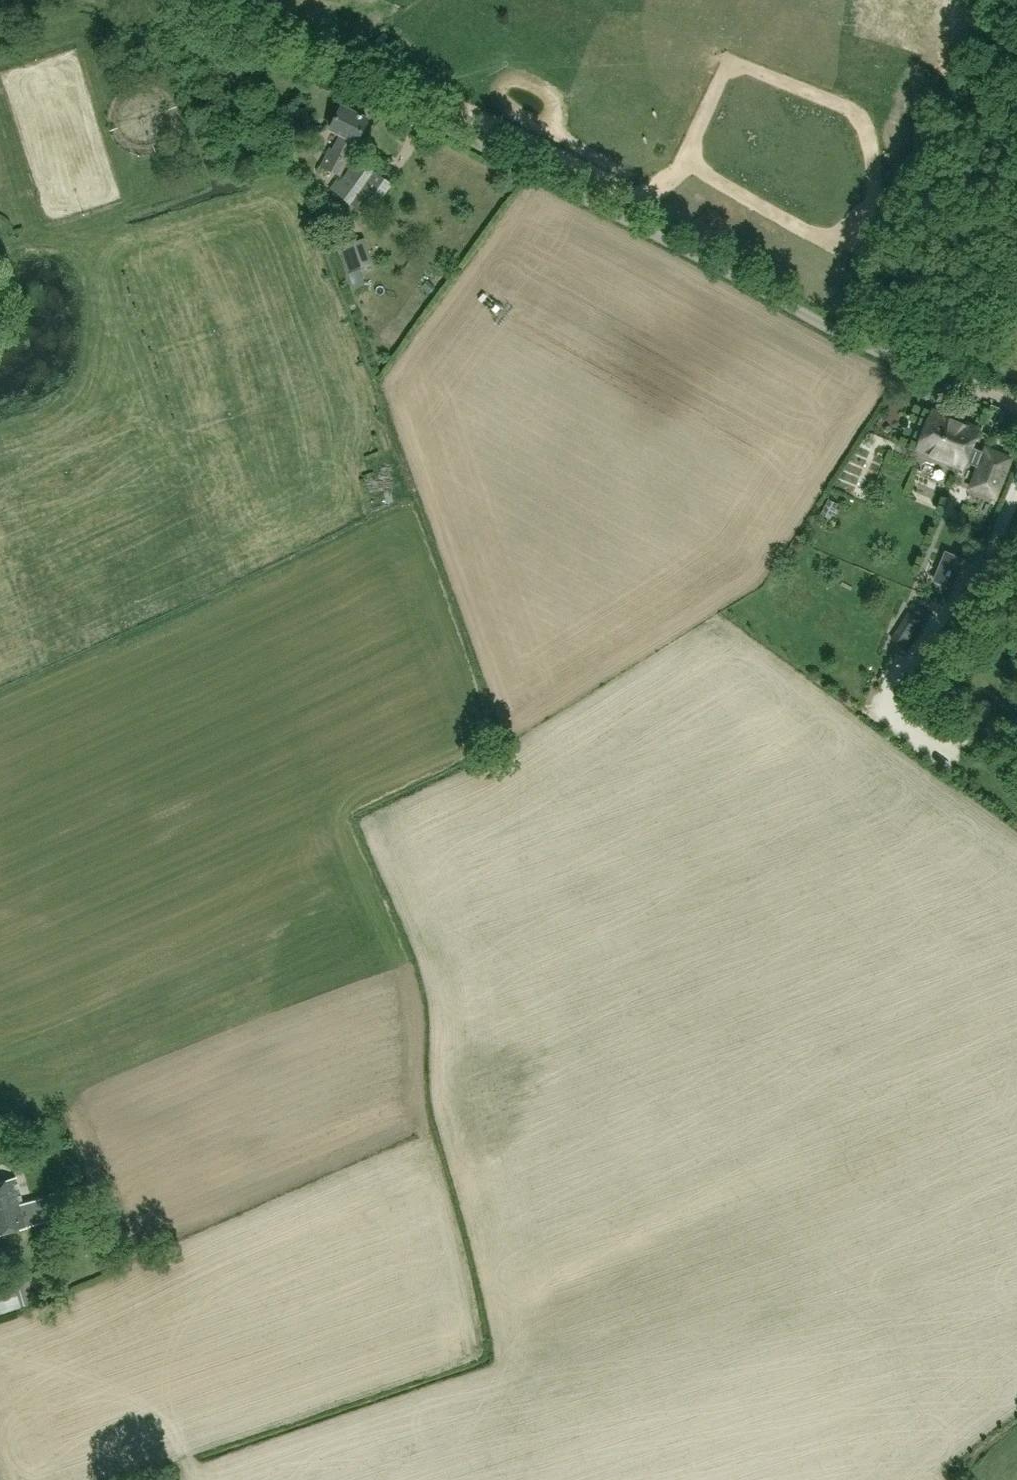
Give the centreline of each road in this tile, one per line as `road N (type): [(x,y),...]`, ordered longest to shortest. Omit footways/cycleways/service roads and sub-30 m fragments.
road 1 (unclassified): [(956,384),(192,0)]

